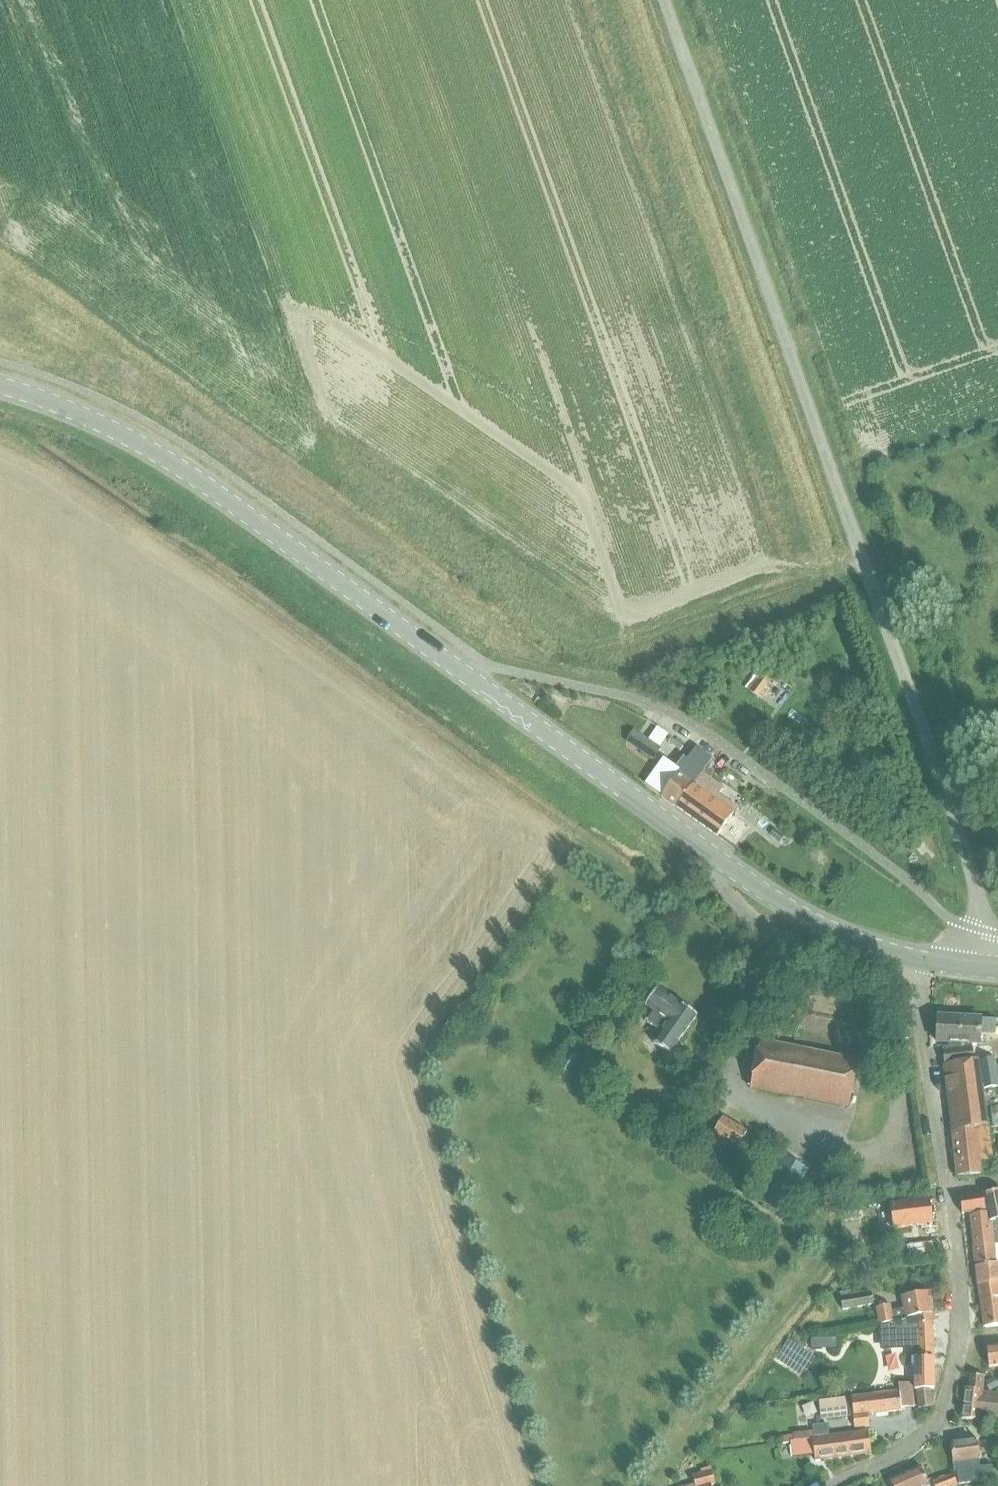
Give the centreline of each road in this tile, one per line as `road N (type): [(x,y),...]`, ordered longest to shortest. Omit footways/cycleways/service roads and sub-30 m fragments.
road 1 (secondary): [(920,961),(839,934),(739,875),(142,445),(0,386)]
road 2 (unclassified): [(985,969),(988,933),(970,869),(659,0)]
road 3 (residential): [(846,1485),(934,1434),(953,1408),(967,1325),(946,1186)]
road 4 (residential): [(946,1186),(915,1009),(920,961)]

